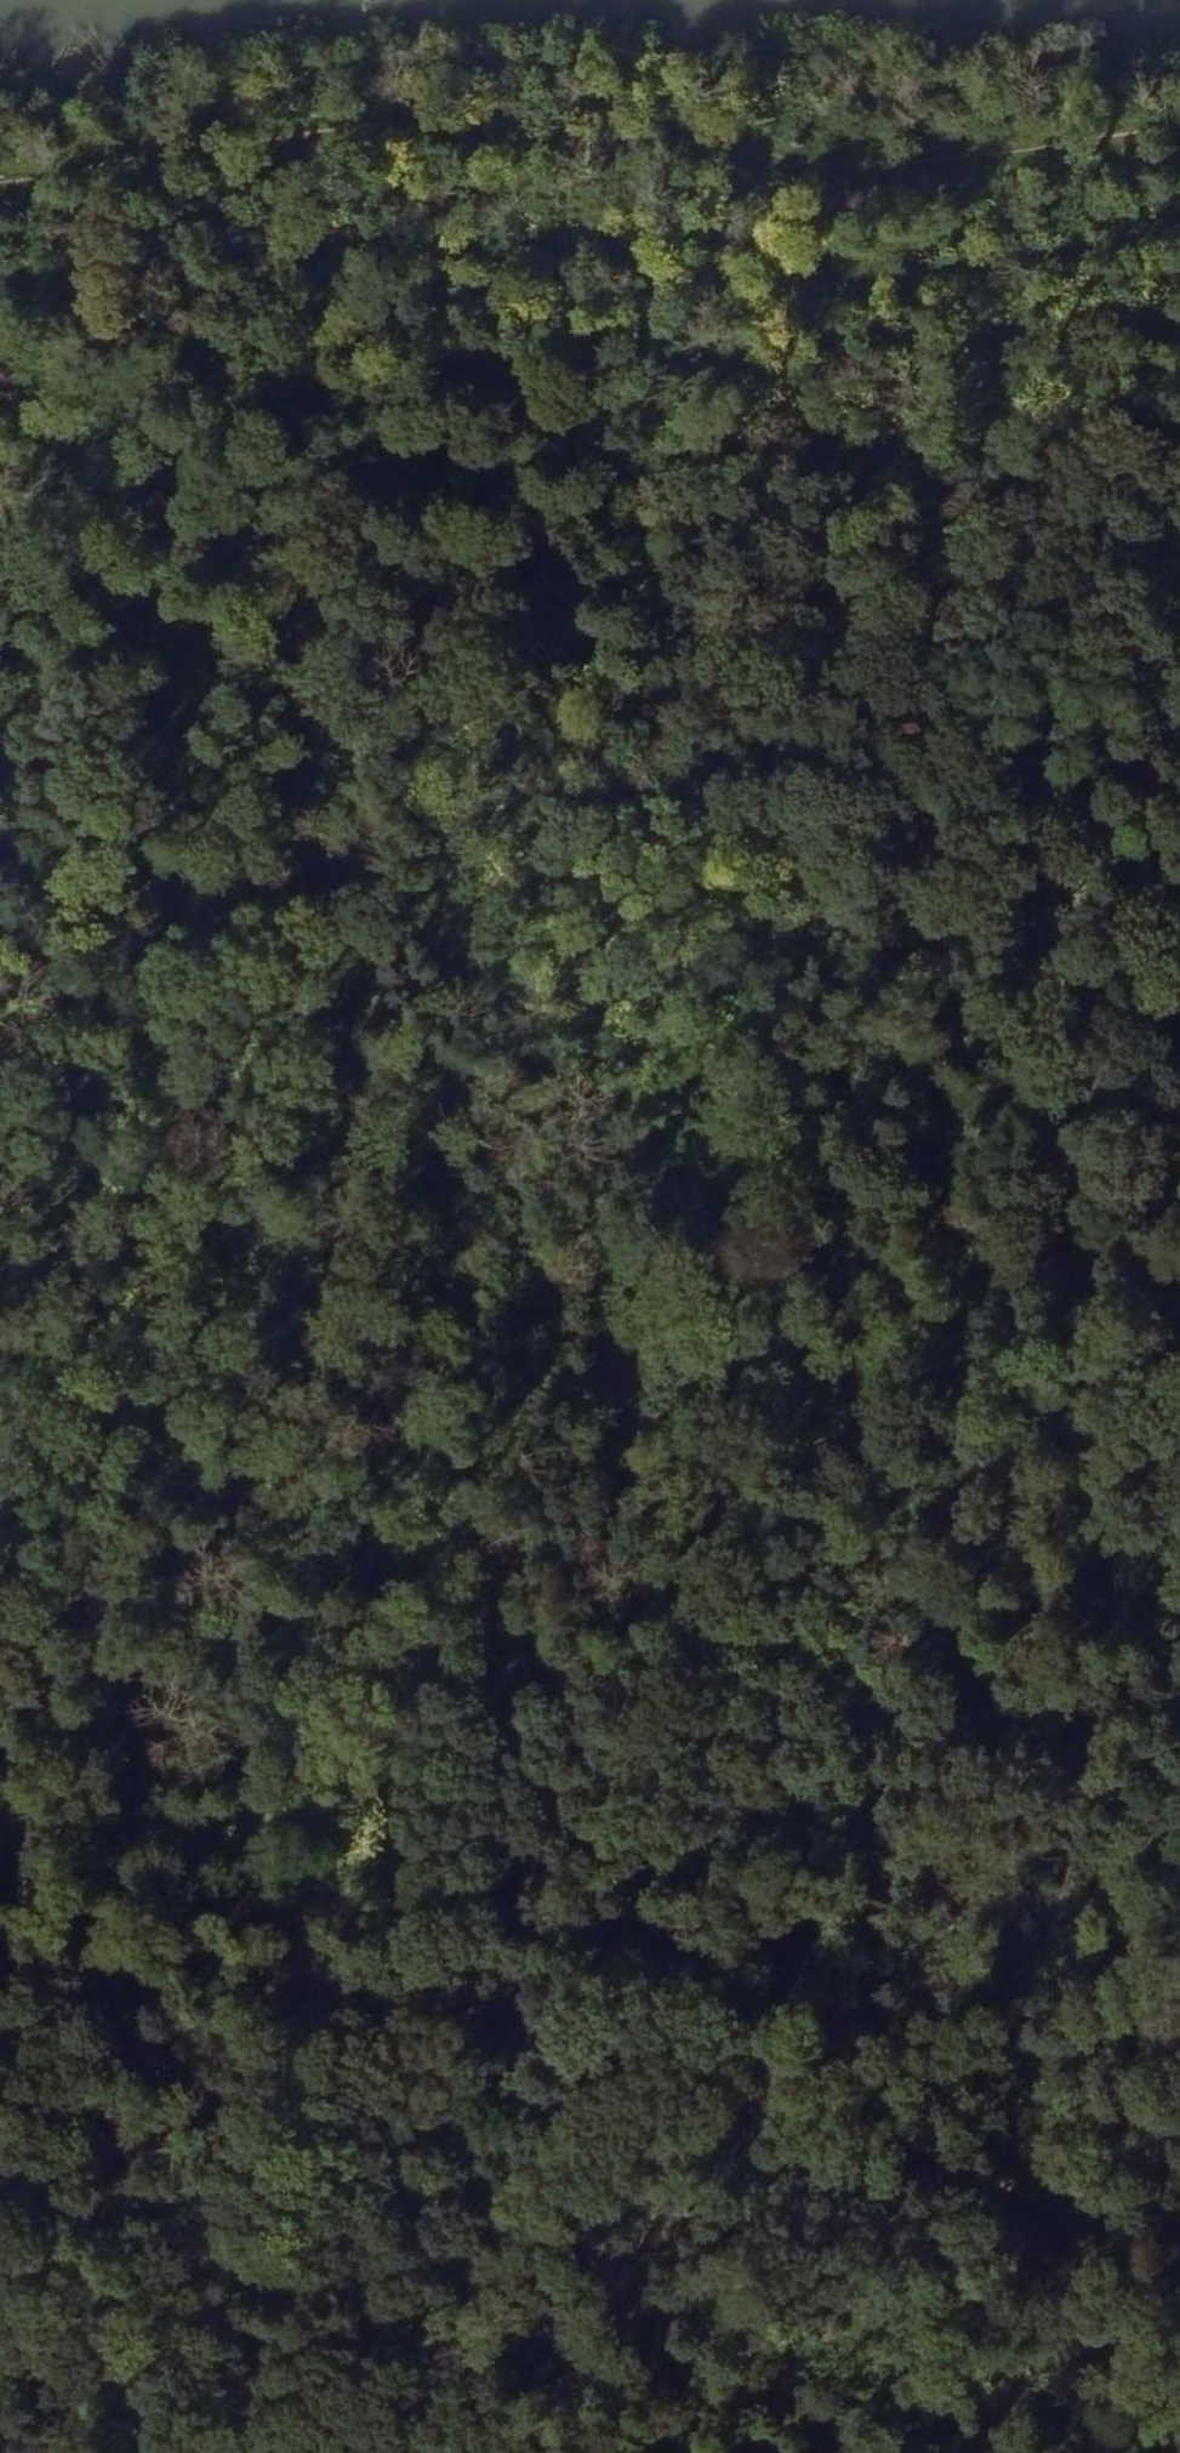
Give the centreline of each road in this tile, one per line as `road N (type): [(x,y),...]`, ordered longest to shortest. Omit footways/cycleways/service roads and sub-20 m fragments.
road 1 (track): [(1179,2249),(985,2140),(827,2089),(575,2048),(439,1993),(0,1984)]
road 2 (track): [(0,110),(740,77),(993,78),(1179,107)]

